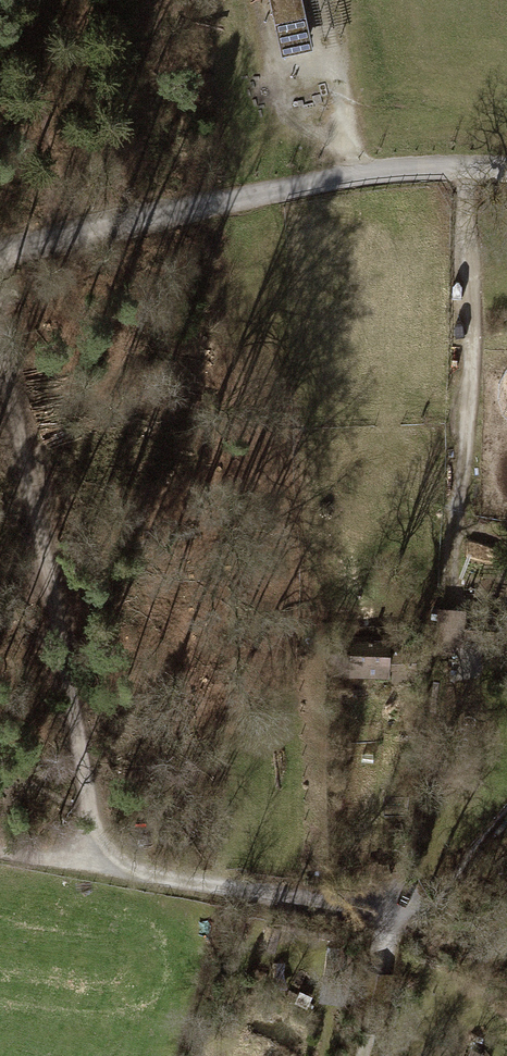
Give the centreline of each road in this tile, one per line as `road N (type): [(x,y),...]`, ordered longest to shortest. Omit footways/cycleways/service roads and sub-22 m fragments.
road 1 (unclassified): [(107,864),(0,317)]
road 2 (unclassified): [(0,256),(356,176),(506,170)]
road 3 (track): [(459,167),(453,586)]

